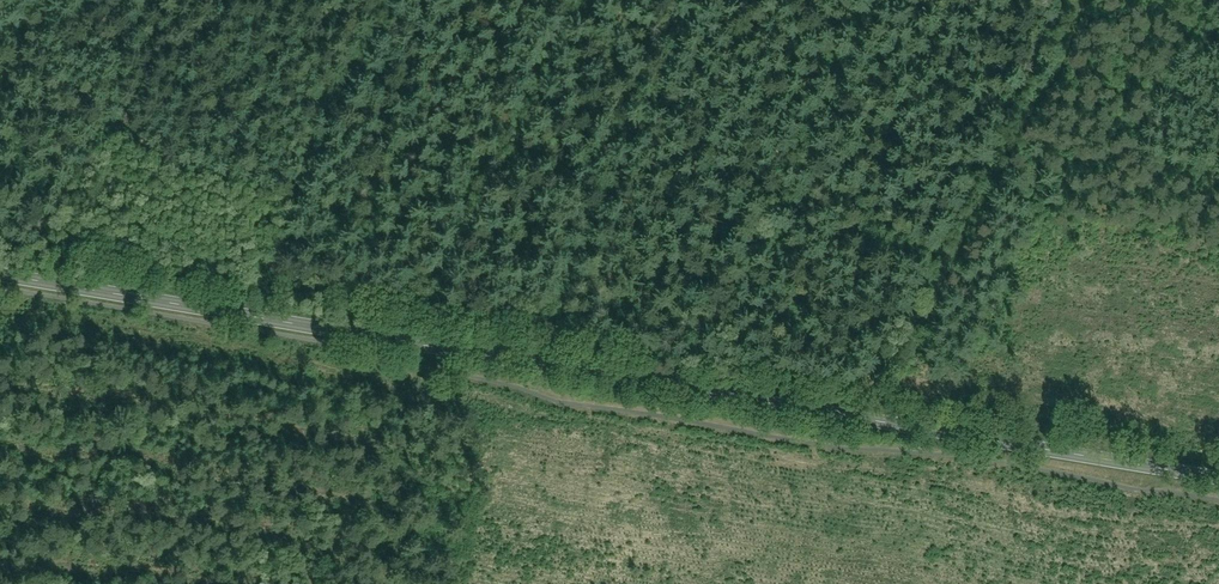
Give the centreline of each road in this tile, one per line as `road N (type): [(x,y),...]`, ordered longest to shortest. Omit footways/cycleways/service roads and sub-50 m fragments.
road 1 (secondary): [(1218,480),(0,275)]
road 2 (track): [(1087,0),(882,424)]
road 3 (track): [(415,344),(381,583)]

